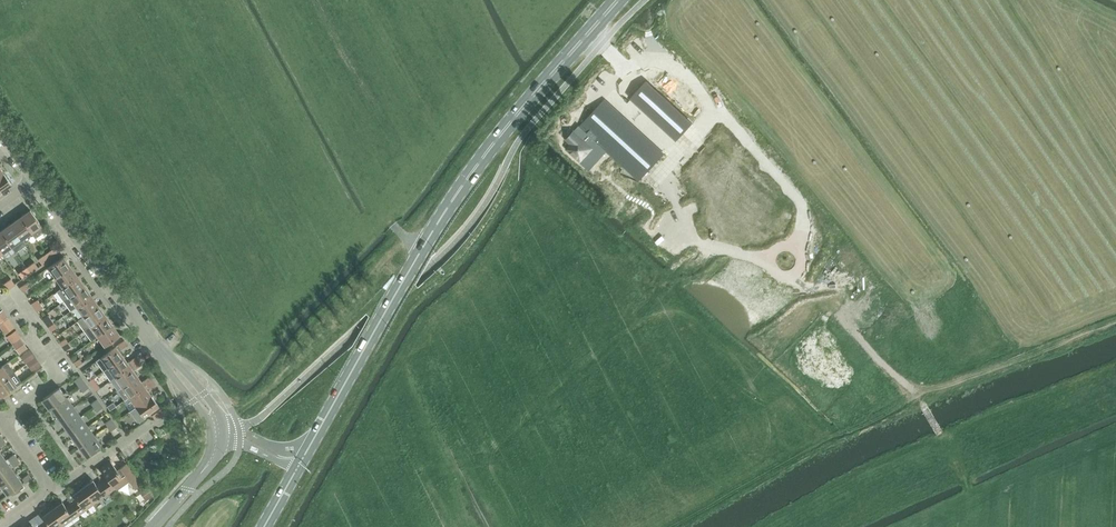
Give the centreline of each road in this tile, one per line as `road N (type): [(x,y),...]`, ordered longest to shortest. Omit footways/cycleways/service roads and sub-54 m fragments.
road 1 (secondary): [(265,526),(472,171),(618,0)]
road 2 (track): [(683,162),(916,394)]
road 3 (unclassified): [(154,526),(210,462),(218,440),(212,412),(163,356)]
road 4 (residential): [(163,356),(38,188)]
road 5 (residential): [(53,489),(156,423)]

